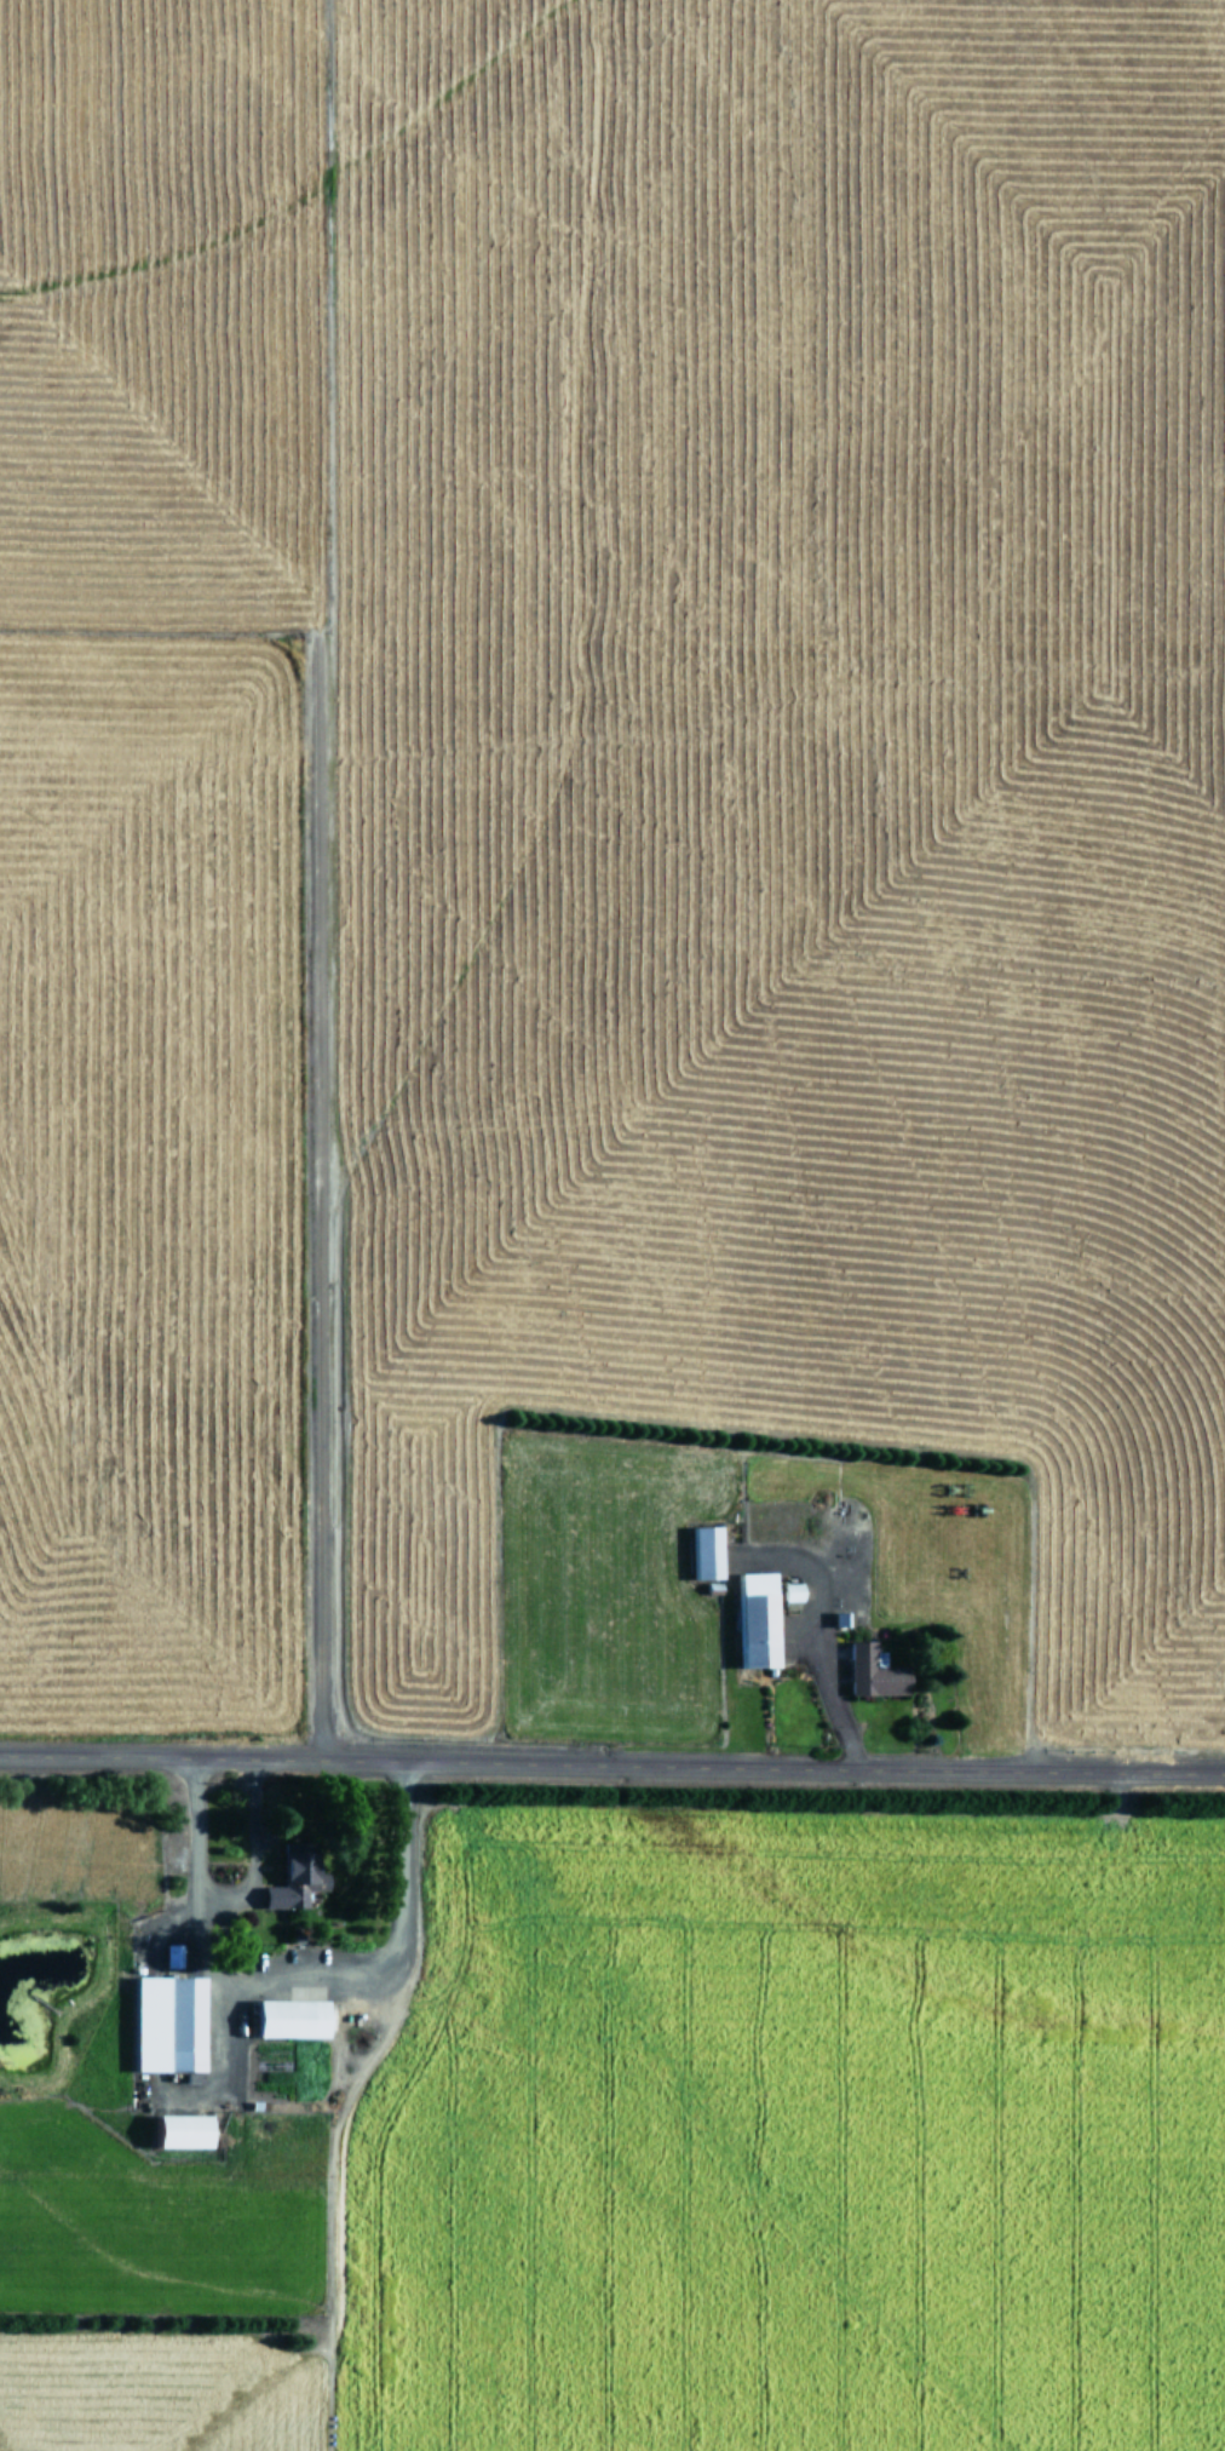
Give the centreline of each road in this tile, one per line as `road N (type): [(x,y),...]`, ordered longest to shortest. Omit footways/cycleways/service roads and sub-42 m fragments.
road 1 (tertiary): [(1224,1773),(0,1760)]

